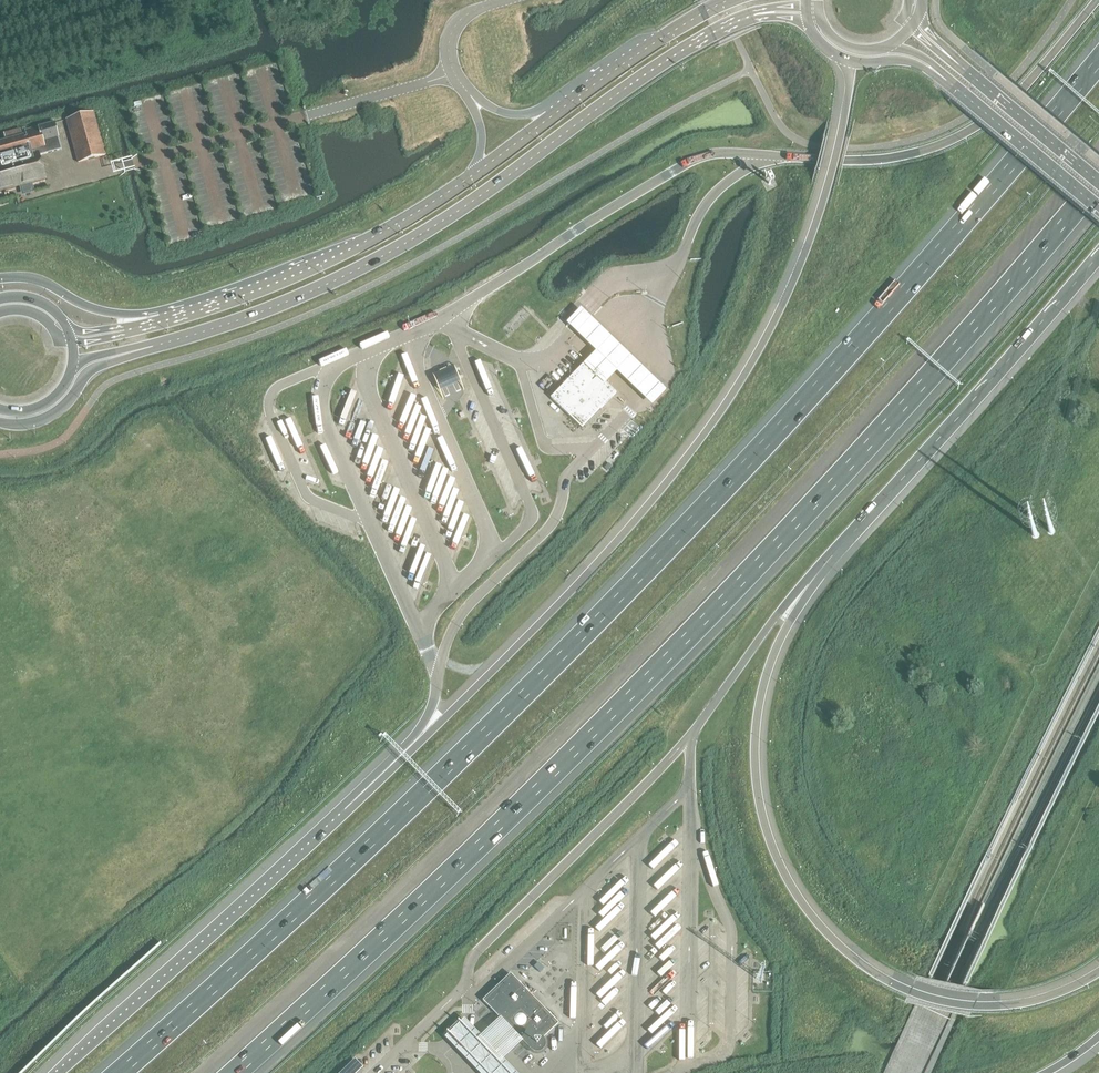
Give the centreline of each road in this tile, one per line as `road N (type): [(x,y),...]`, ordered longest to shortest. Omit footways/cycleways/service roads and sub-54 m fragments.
road 1 (motorway): [(1098,57),(818,388),(665,548),(484,734),(117,1072)]
road 2 (motorway): [(238,1072),(624,709),(988,319),(1098,187)]
road 3 (motorway): [(846,60),(849,84),(832,170),(798,271),(758,350),(619,541),(420,743)]
road 4 (secondary): [(127,352),(274,307),(382,256),(689,46),(751,17)]
road 5 (motorway): [(1098,972),(1028,1002),(933,999),(863,965),(797,895),(770,841),(755,751),(772,659),(816,581)]
road 6 (motorway): [(420,743),(61,1072)]
road 7 (motorway): [(816,581),(1098,259)]
road 8 (motorway): [(1098,0),(1030,82),(970,134),(897,159),(767,157)]
road 9 (secondary): [(472,176),(351,248),(180,316)]
road 10 (secondary): [(730,0),(552,116)]
road 11 (secondary): [(939,74),(1098,208)]
road 12 (secondary): [(1098,184),(948,56)]
road 13 (secondary): [(180,316),(105,311),(42,279),(0,278)]
road 14 (motorway): [(701,722),(777,615),(816,581)]
road 15 (residential): [(454,73),(302,116)]
road 16 (secondary): [(0,422),(44,419),(92,371),(127,352)]

